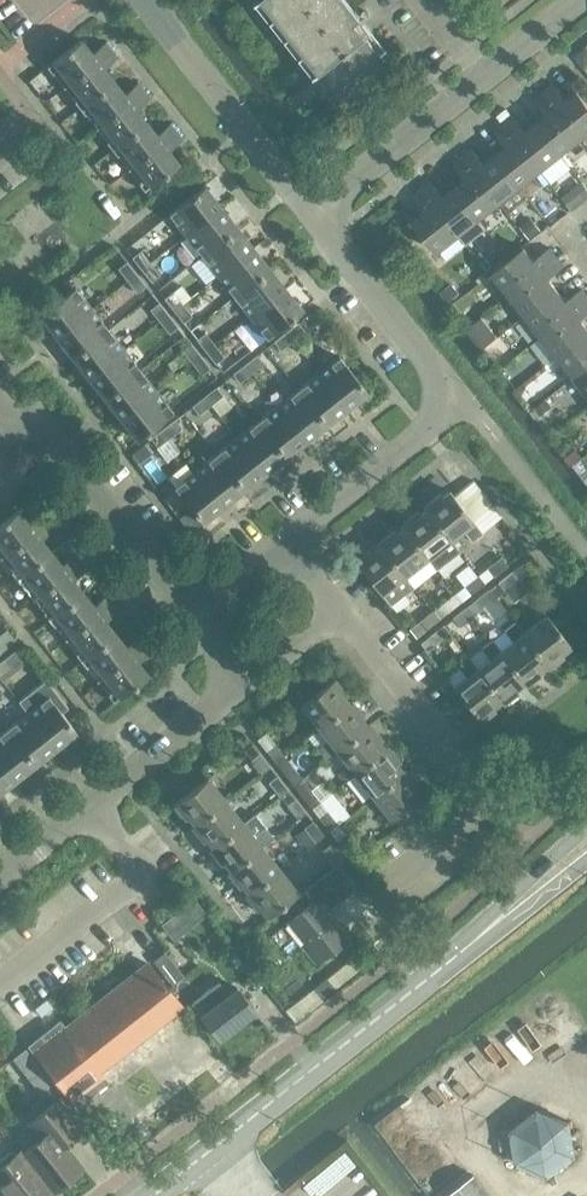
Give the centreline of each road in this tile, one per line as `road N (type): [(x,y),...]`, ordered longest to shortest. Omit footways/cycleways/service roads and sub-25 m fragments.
road 1 (residential): [(284,541),(466,397),(313,208)]
road 2 (secondary): [(153,1195),(453,958)]
road 3 (residential): [(0,879),(212,709),(227,685),(221,656),(190,614)]
road 4 (residential): [(313,208),(580,0)]
road 5 (residential): [(488,798),(284,541)]
road 6 (residential): [(313,208),(148,0)]
road 7 (residential): [(21,424),(49,432),(190,614)]
road 8 (secondary): [(586,827),(453,958)]
road 9 (secondary): [(453,958),(586,860)]

